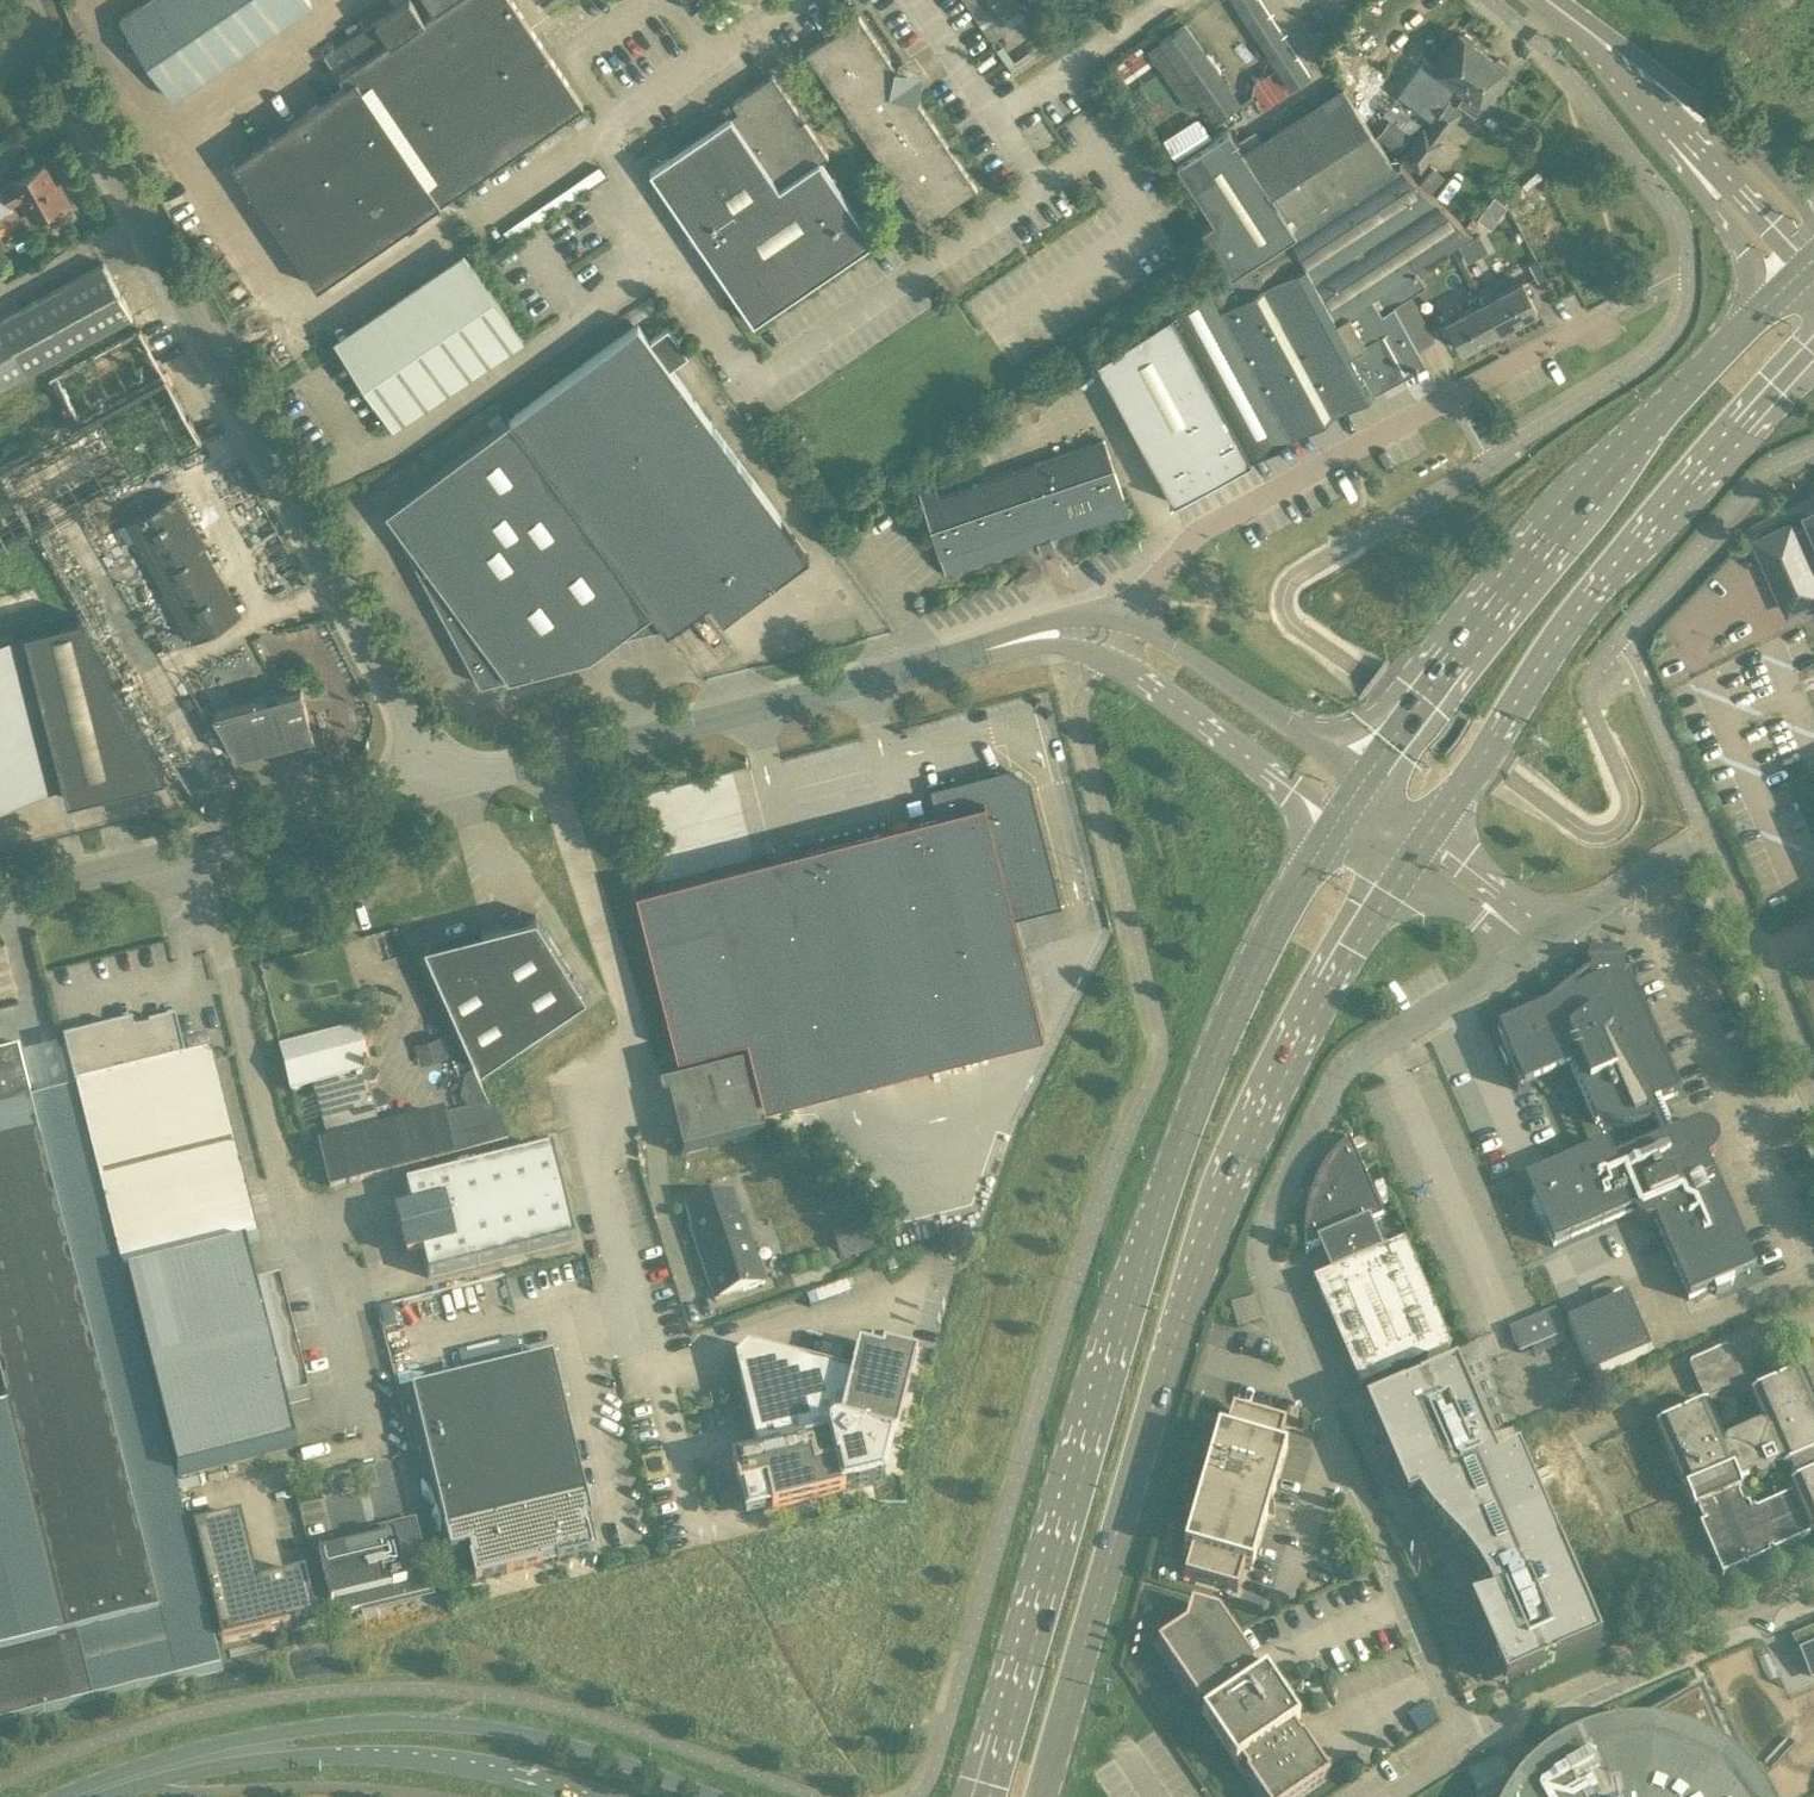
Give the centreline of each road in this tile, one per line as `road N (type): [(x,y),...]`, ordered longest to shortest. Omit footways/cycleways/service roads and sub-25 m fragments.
road 1 (primary): [(1343,823),(1221,1035),(1137,1265),(981,1796)]
road 2 (primary): [(1042,1796),(1185,1307),(1259,1105),(1396,862)]
road 3 (unclassified): [(1457,1737),(1263,1284),(1260,1259),(1271,1215),(1339,1075),(1359,1054),(1453,996)]
road 4 (primary): [(1813,259),(1582,497),(1450,663),(1367,787)]
road 5 (primary): [(1421,829),(1618,565),(1813,356)]
road 6 (unclassified): [(1032,637),(444,785)]
road 7 (unclassified): [(1603,327),(1589,323),(1198,530),(1121,623)]
road 8 (secondary): [(703,1796),(490,1734),(400,1728),(262,1738),(152,1773)]
road 9 (unclassified): [(286,489),(24,0)]
road 10 (unclassified): [(0,900),(444,785)]
road 11 (unclassified): [(286,489),(408,442),(665,265)]
road 12 (secondary): [(152,1773),(388,1758),(465,1765),(581,1796)]
road 13 (unclassified): [(1457,1737),(1813,1584)]
road 14 (primary): [(1813,250),(1546,0)]
road 15 (unclassified): [(444,785),(286,489)]
road 16 (unclassified): [(1367,787),(1160,636),(1121,623)]
road 17 (unclassified): [(1104,655),(1343,823)]
road 18 (residential): [(1813,1094),(1758,956),(1703,855)]
road 19 (residential): [(1554,932),(1671,857),(1703,855)]
road 20 (residential): [(1554,932),(1421,829)]
road 21 (residential): [(1396,862),(1521,953)]

